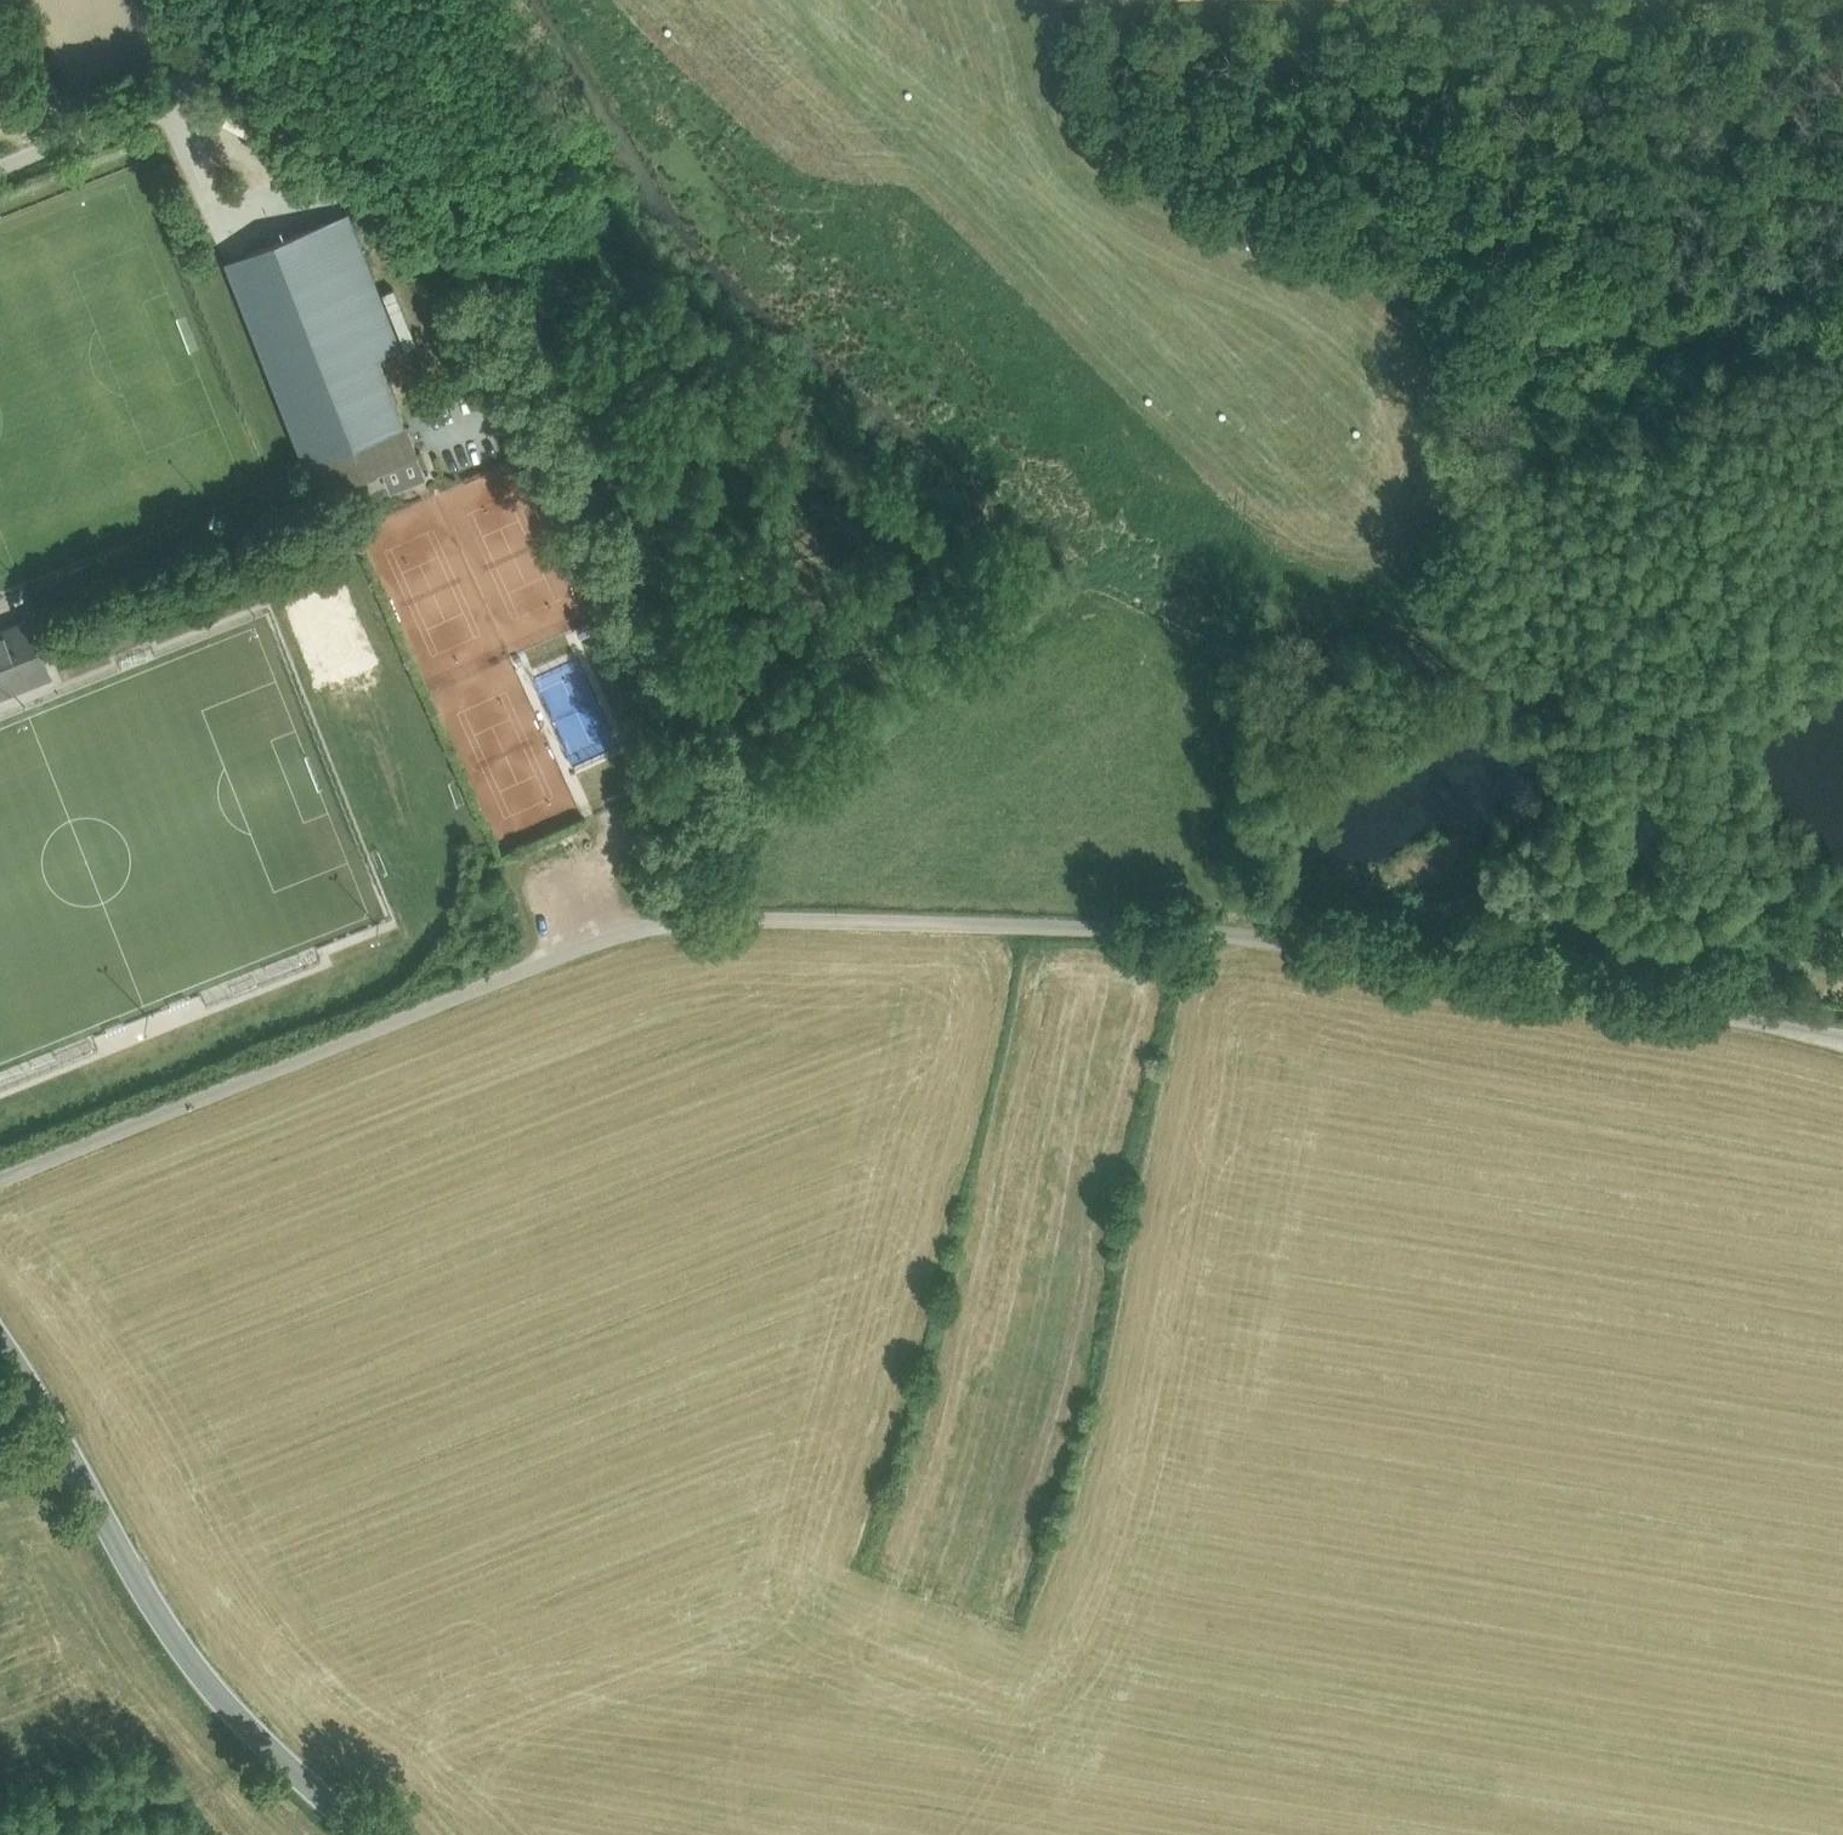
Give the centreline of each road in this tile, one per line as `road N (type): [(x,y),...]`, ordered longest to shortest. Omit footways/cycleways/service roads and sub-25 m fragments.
road 1 (unclassified): [(1842,1036),(1257,935),(645,920),(0,1176)]
road 2 (secondary): [(0,1333),(29,1367),(227,1680),(386,1834)]
road 3 (track): [(1648,0),(1616,301)]

